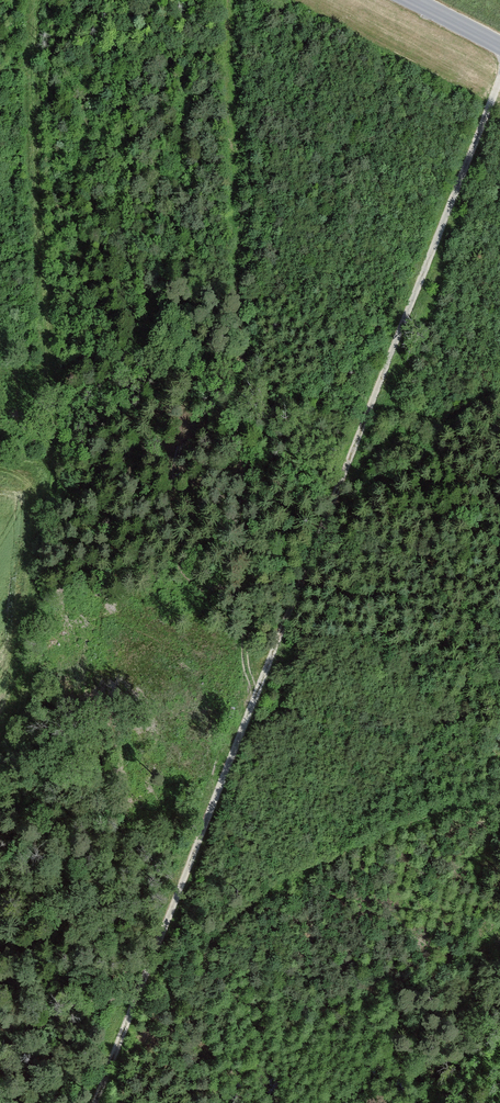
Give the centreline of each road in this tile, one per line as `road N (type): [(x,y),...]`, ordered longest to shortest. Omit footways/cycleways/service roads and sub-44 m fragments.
road 1 (track): [(95,1102),(499,79)]
road 2 (track): [(41,0),(37,108),(53,475),(23,716),(0,773)]

